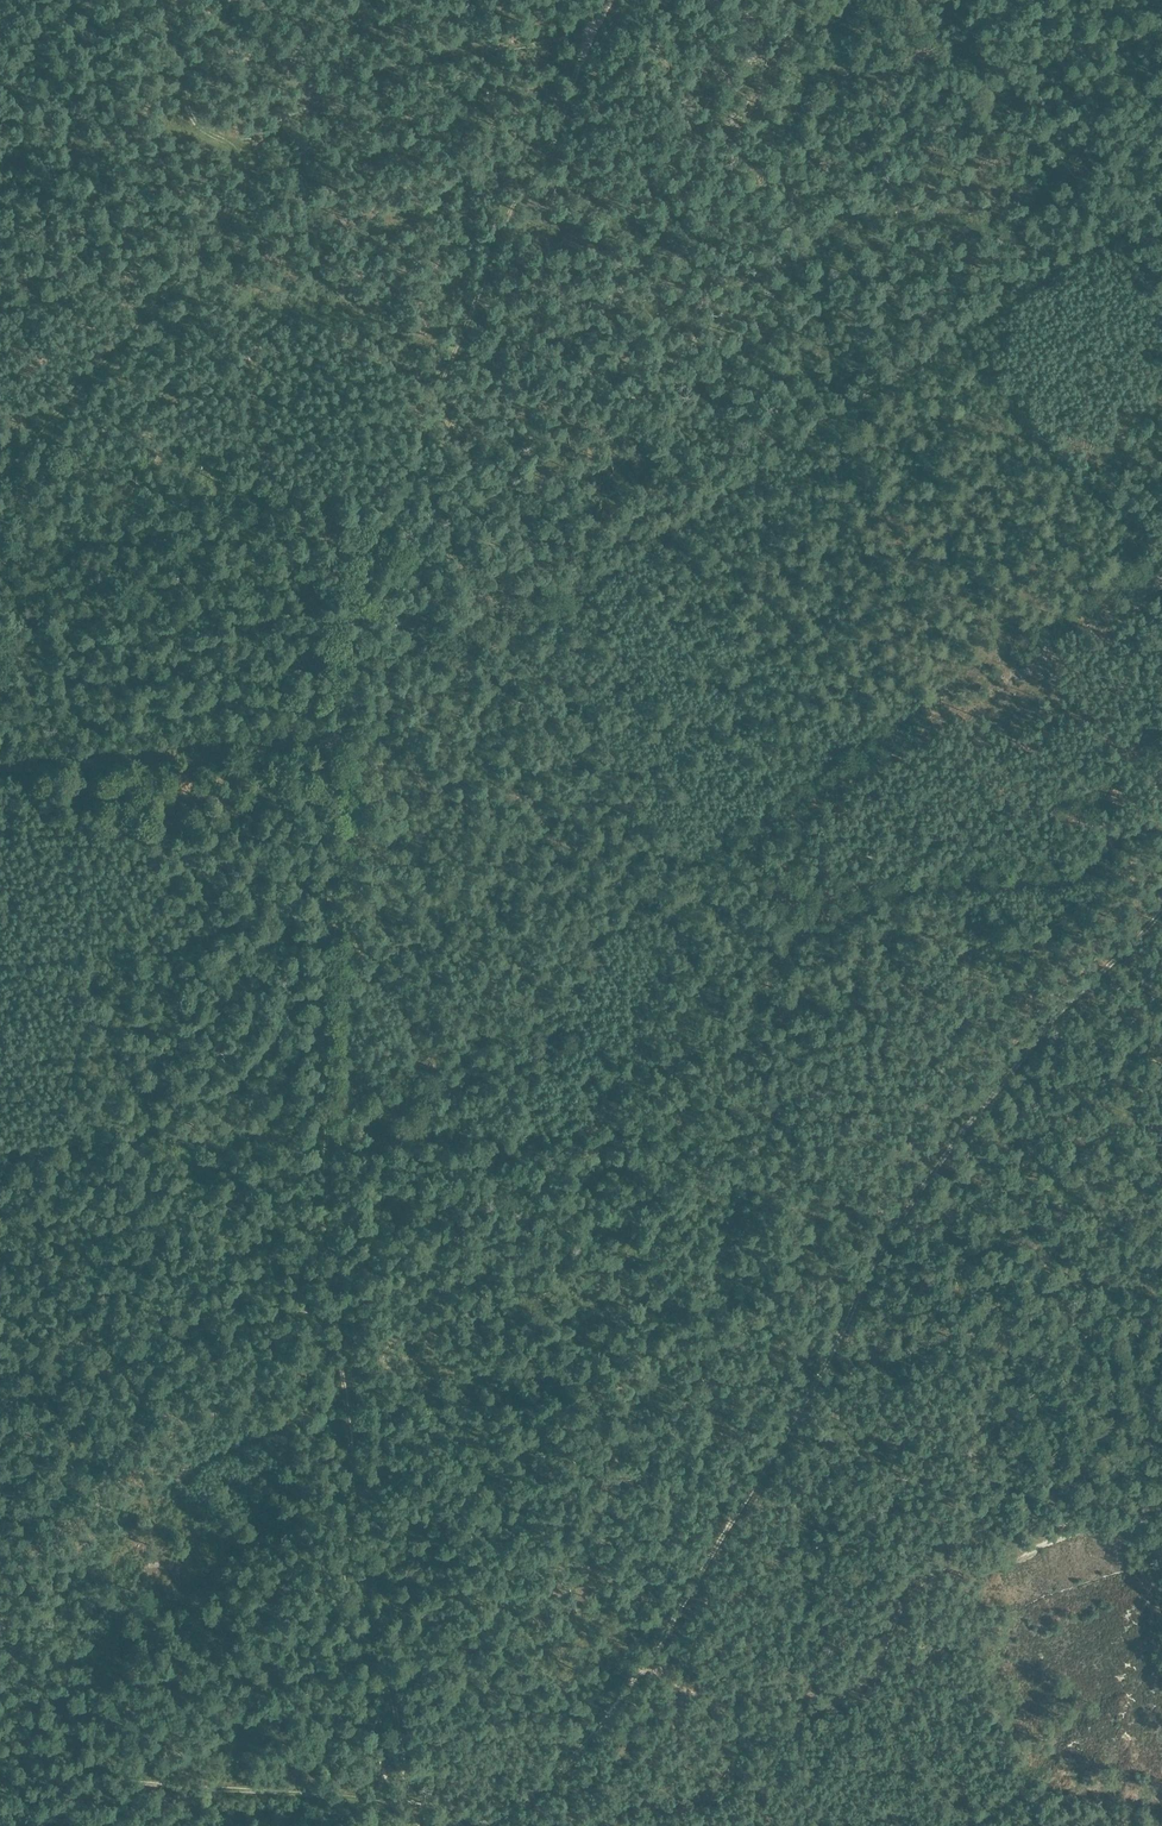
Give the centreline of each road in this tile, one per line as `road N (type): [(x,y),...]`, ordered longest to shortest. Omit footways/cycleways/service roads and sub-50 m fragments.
road 1 (track): [(649,1659),(906,1209),(1052,1020),(1161,910)]
road 2 (track): [(336,736),(345,607),(404,488),(504,227),(550,151),(588,39),(611,0)]
road 3 (track): [(160,0),(192,131),(234,144),(244,188),(221,233),(0,476)]
road 4 (track): [(334,1317),(325,1124),(336,736)]
road 5 (track): [(707,1696),(787,1700),(855,1688),(885,1651),(909,1596),(931,1579),(993,1568),(1065,1536),(1161,1515)]
road 6 (track): [(39,1825),(116,1784),(409,1805)]
road 7 (track): [(234,144),(394,67),(590,35)]
road 8 (track): [(0,762),(336,736)]
road 9 (track): [(363,1578),(334,1317)]
road 10 (track): [(409,1805),(363,1578)]
road 11 (track): [(510,1809),(566,1763),(649,1659)]

